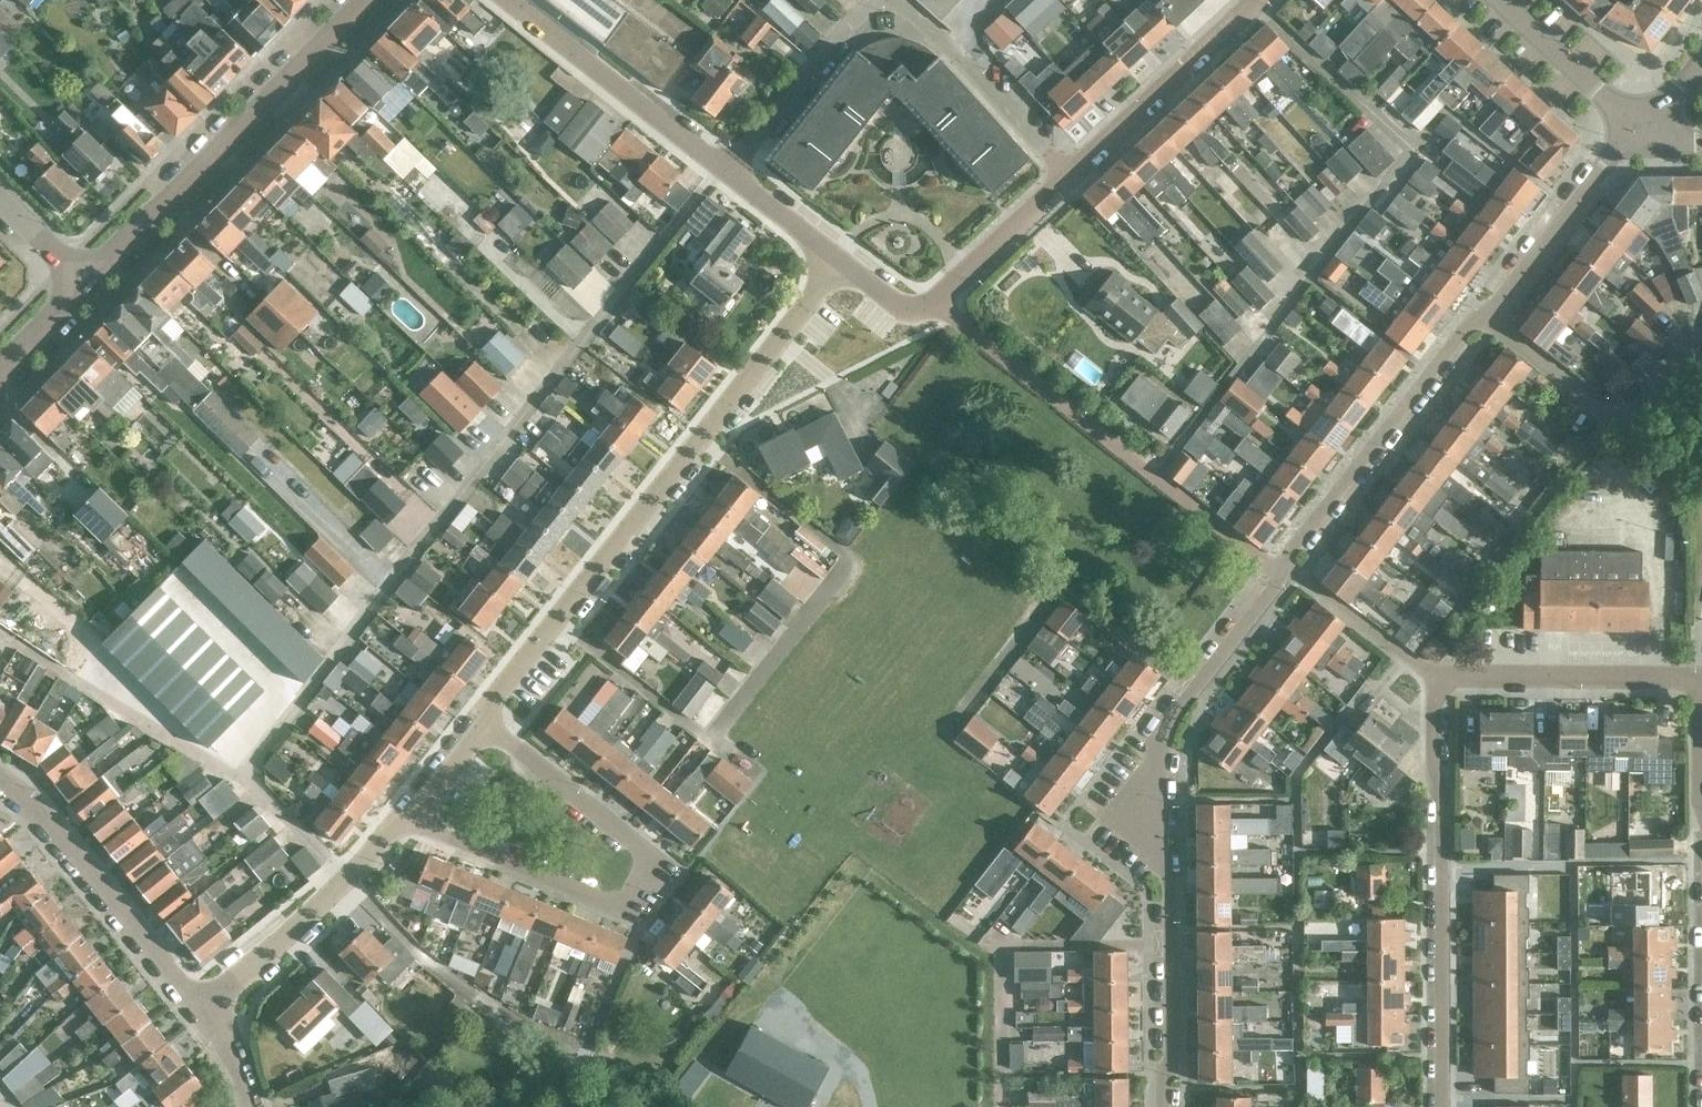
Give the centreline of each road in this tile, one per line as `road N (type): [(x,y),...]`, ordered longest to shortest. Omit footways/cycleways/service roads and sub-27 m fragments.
road 1 (residential): [(1644,126),(1485,315),(1175,723),(1165,758),(1173,886),(1167,1106)]
road 2 (residential): [(1701,679),(1447,677),(1435,689),(1443,1106)]
road 3 (residential): [(484,720),(842,261)]
road 4 (residential): [(484,720),(660,861),(623,908),(405,813)]
road 5 (residential): [(933,306),(1255,0)]
road 6 (residential): [(842,261),(504,0)]
road 7 (residential): [(88,287),(369,0)]
road 8 (residential): [(209,1011),(177,987),(29,800),(0,776)]
road 9 (residential): [(209,1011),(405,813)]
road 10 (residential): [(1644,126),(1503,0)]
road 11 (residential): [(0,376),(88,287)]
road 12 (residential): [(88,287),(0,200)]
road 13 (residential): [(405,813),(484,720)]

